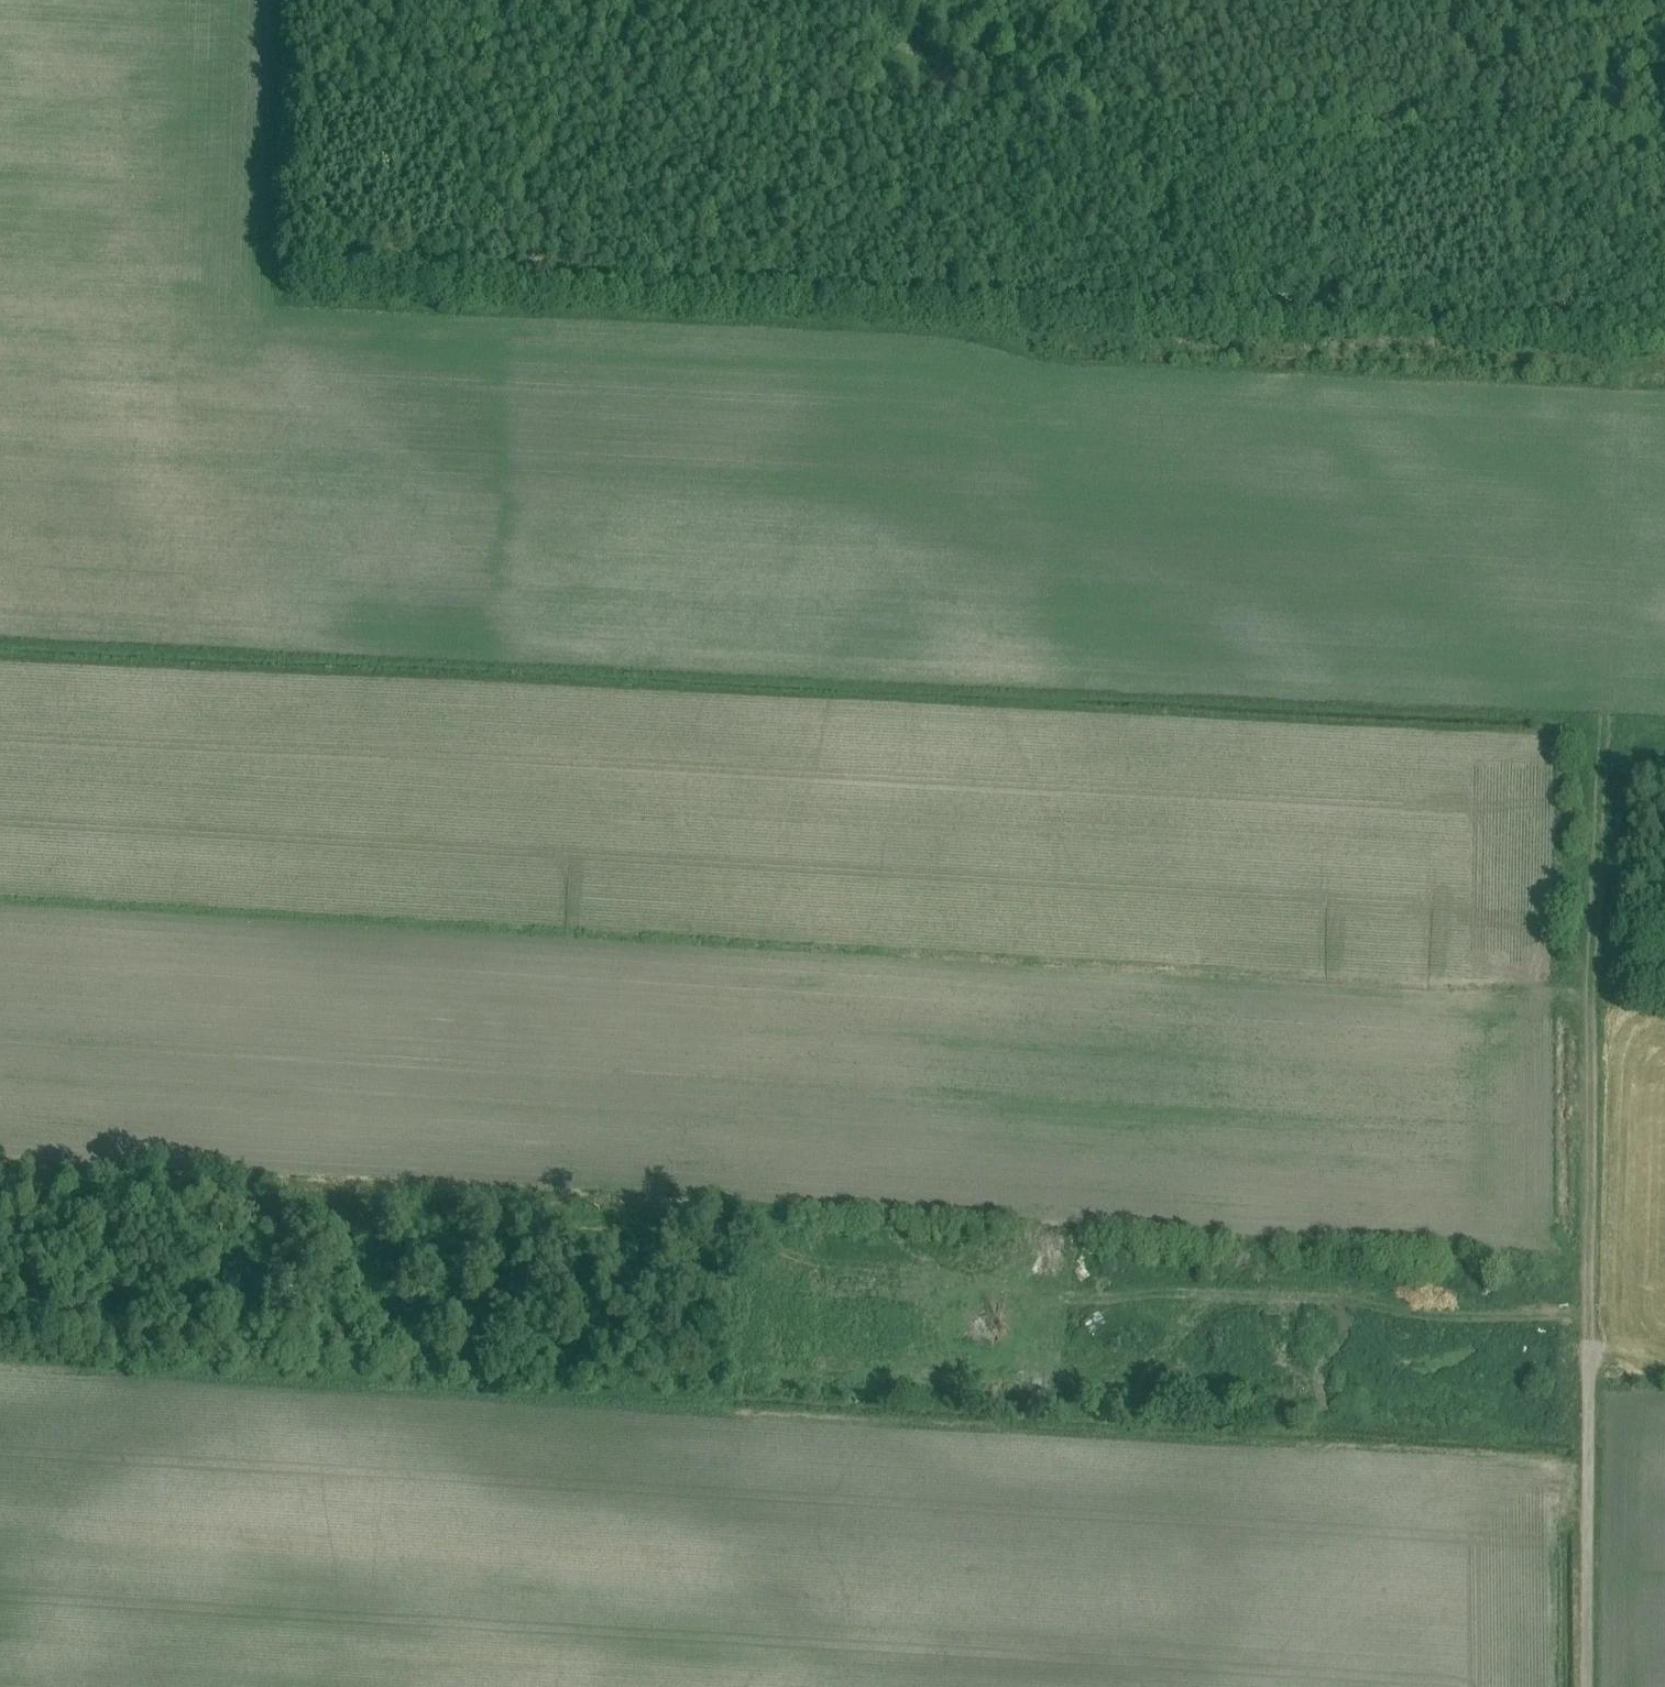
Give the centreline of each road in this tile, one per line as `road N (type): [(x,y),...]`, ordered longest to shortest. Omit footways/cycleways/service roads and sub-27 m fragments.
road 1 (unclassified): [(1584,1686),(1588,1385)]

